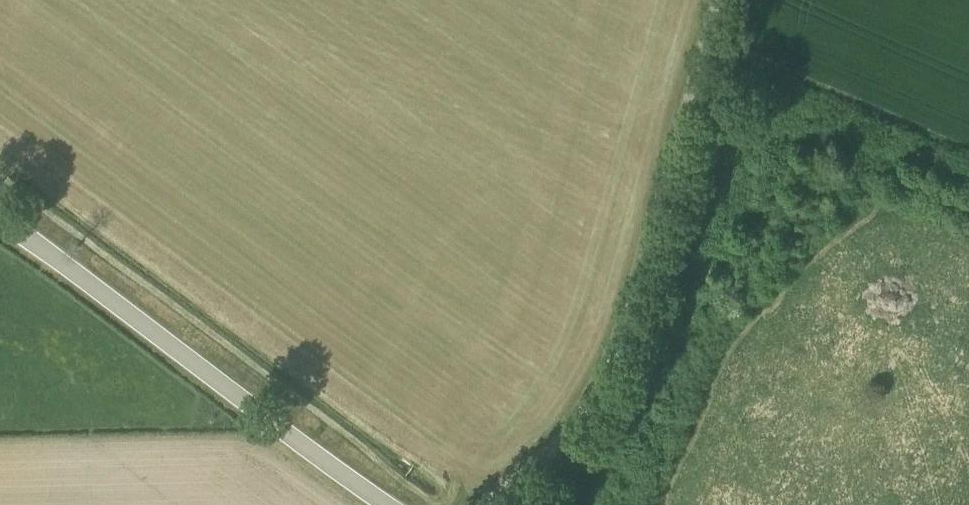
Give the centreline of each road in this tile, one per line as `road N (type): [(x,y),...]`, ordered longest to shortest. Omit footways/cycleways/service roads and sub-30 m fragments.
road 1 (unclassified): [(486,504),(570,430),(625,335),(720,0)]
road 2 (unclassified): [(387,504),(0,216)]

